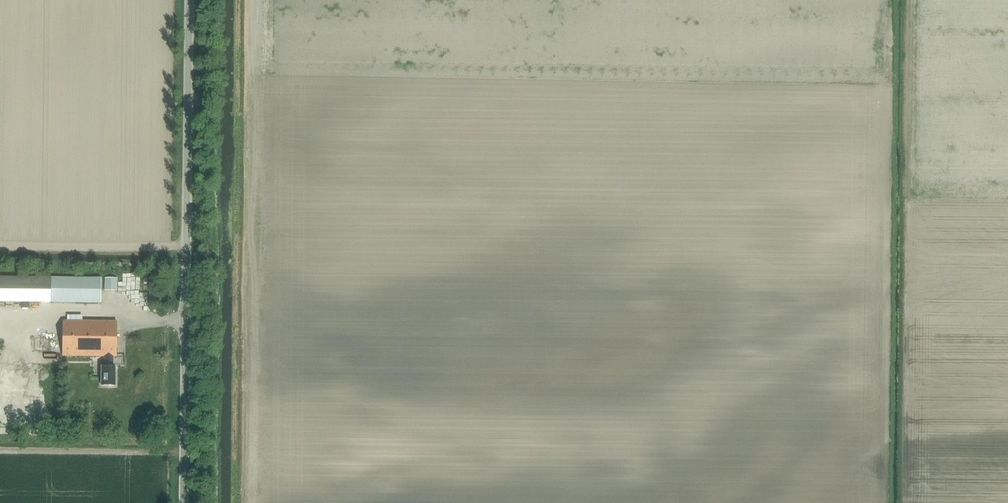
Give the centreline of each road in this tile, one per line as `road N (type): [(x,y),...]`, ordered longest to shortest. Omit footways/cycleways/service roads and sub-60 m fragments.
road 1 (unclassified): [(183,502),(189,0)]

